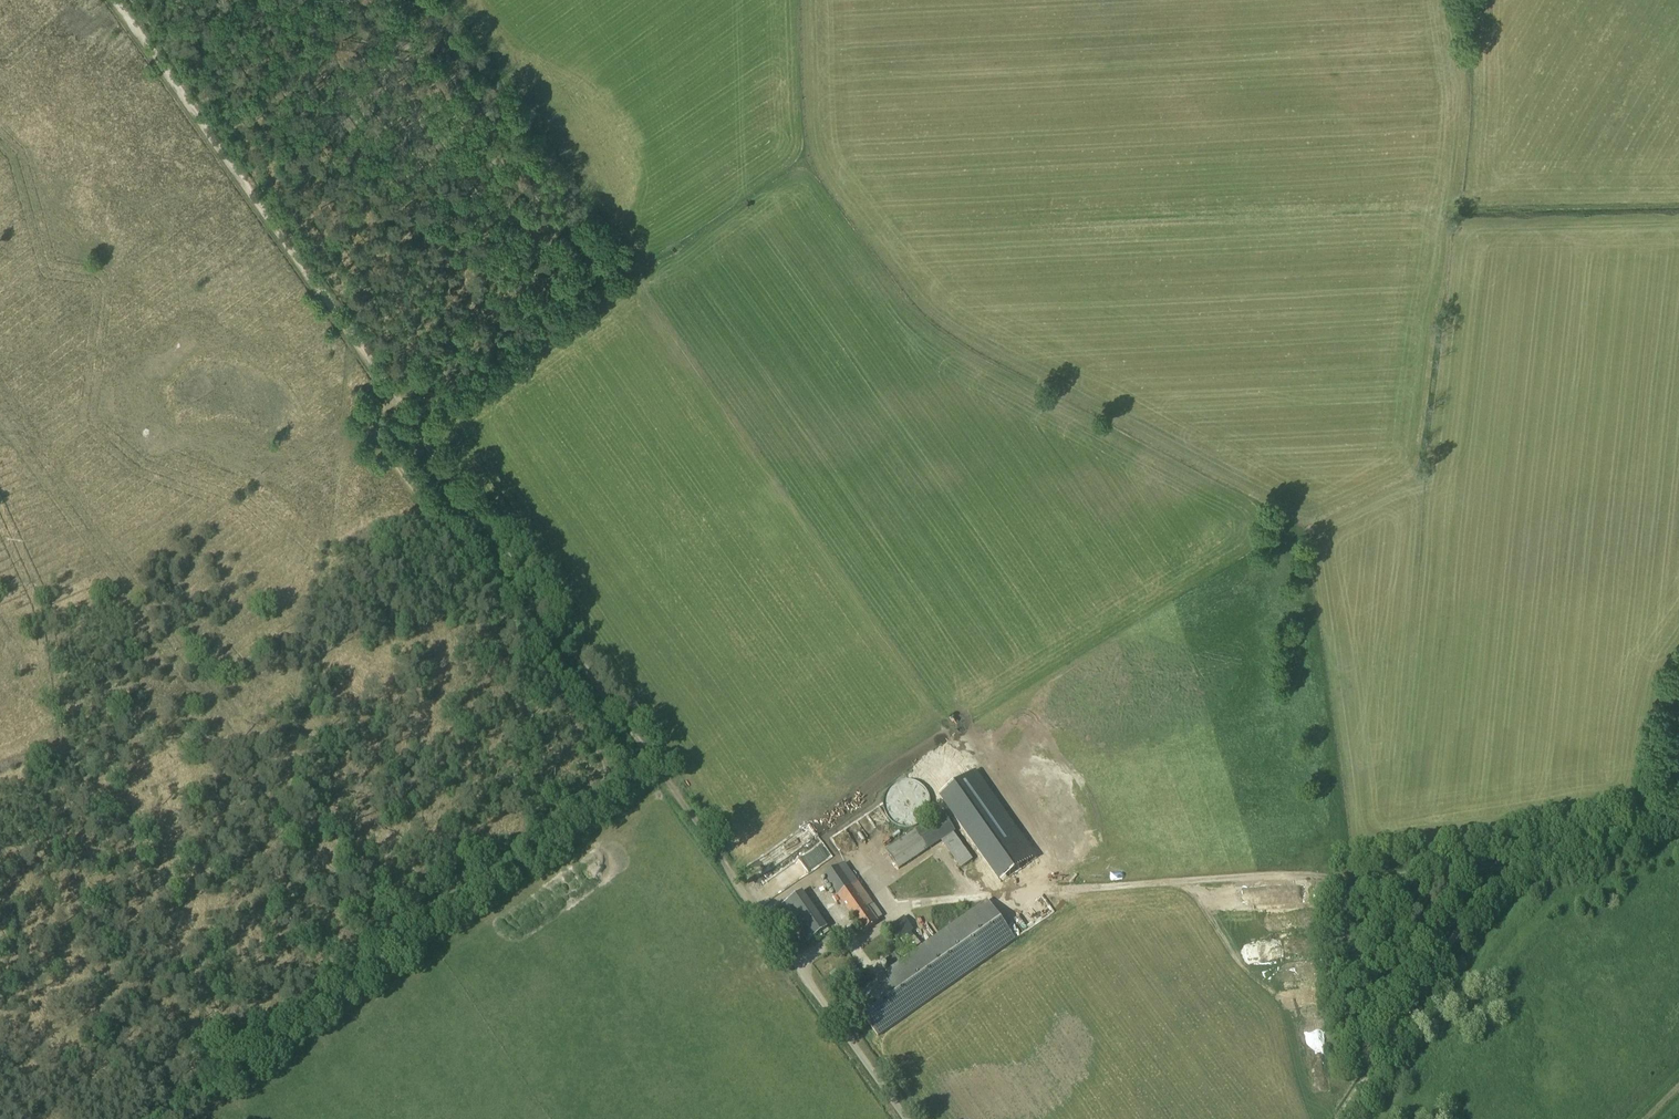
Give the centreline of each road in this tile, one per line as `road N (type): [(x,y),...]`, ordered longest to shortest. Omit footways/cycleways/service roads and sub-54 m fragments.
road 1 (track): [(789,953),(393,401)]
road 2 (track): [(393,401),(114,0)]
road 3 (unclassified): [(1336,1118),(1509,870),(1678,814)]
road 4 (unclassified): [(908,1118),(789,953)]

